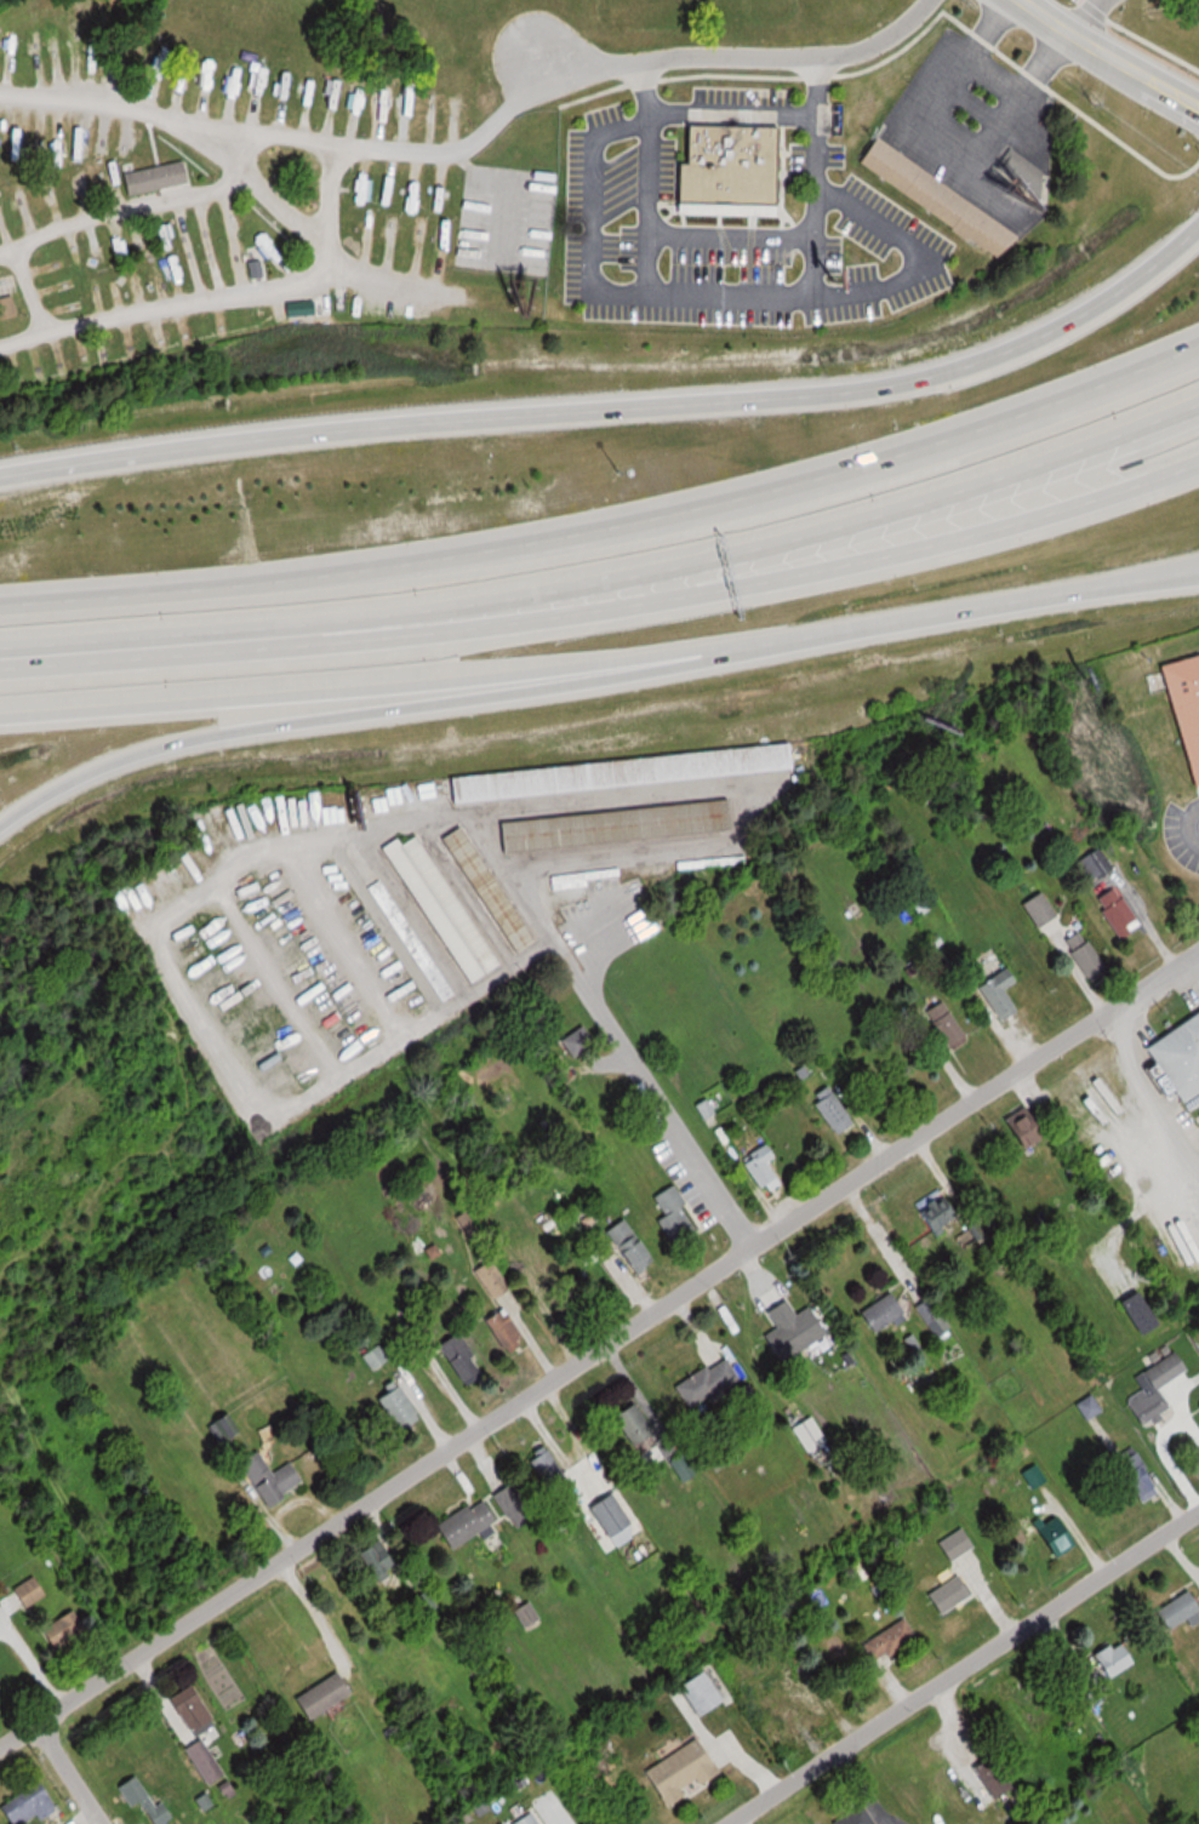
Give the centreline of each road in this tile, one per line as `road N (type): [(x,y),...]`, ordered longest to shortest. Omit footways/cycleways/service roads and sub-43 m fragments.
road 1 (residential): [(0,1744),(1198,949)]
road 2 (motorway): [(1198,234),(1072,325),(1020,351),(907,385),(371,430),(0,480)]
road 3 (motorway): [(1198,362),(850,488),(647,537),(536,555),(0,607)]
road 4 (motorway): [(0,716),(478,677),(773,644),(1198,569)]
road 5 (motorway): [(169,653),(729,556),(1027,468),(1198,401)]
road 6 (motorway): [(169,653),(444,636),(664,605),(969,545),(1198,467)]
road 7 (motorway): [(0,830),(120,762),(224,732),(773,644)]
road 8 (residential): [(724,1823),(1198,1509)]
road 9 (residential): [(928,0),(892,34),(844,56),(547,67)]
road 10 (tertiary): [(1198,110),(1021,0)]
road 11 (motorway): [(0,665),(169,653)]
road 12 (residential): [(106,1823),(38,1720)]

